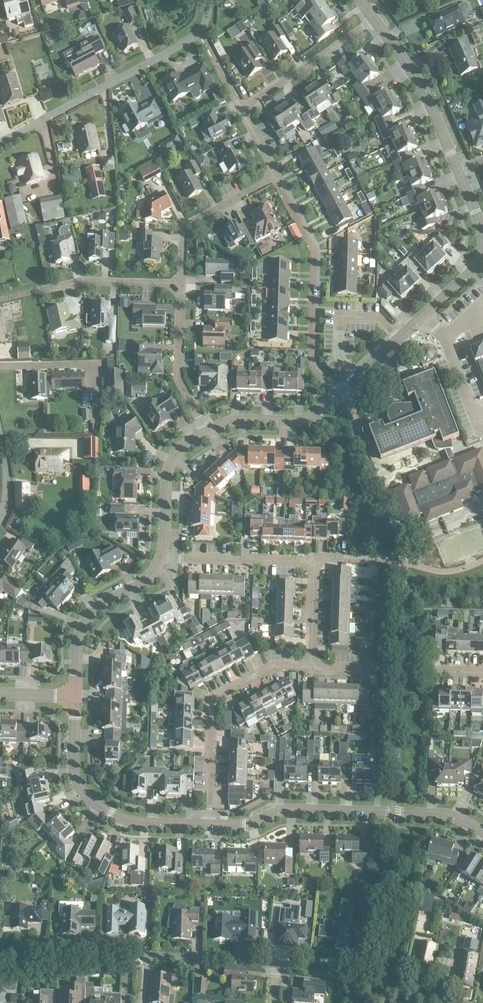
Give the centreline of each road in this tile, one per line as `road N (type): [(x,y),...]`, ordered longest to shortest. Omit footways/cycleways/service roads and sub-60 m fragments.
road 1 (residential): [(180,286),(182,229),(266,179),(252,99),(371,17)]
road 2 (residential): [(482,832),(444,814),(290,809),(244,826),(205,826)]
road 3 (residential): [(277,965),(68,955),(0,973)]
road 4 (residential): [(0,143),(199,33),(207,0)]
road 5 (residential): [(206,432),(241,419),(310,418),(423,316)]
road 6 (residential): [(205,826),(214,697),(276,667),(310,667)]
road 7 (residential): [(205,826),(121,820),(84,796),(74,769),(75,697)]
road 8 (residential): [(464,169),(371,17)]
road 9 (residential): [(75,697),(84,623),(149,577),(162,558)]
road 10 (residential): [(310,667),(482,673)]
road 11 (residential): [(444,1002),(277,965)]
road 12 (residential): [(206,432),(179,380),(180,286)]
road 13 (residential): [(313,564),(162,558)]
road 14 (residential): [(37,292),(88,282),(180,286)]
road 15 (residential): [(162,558),(170,462),(206,432)]

